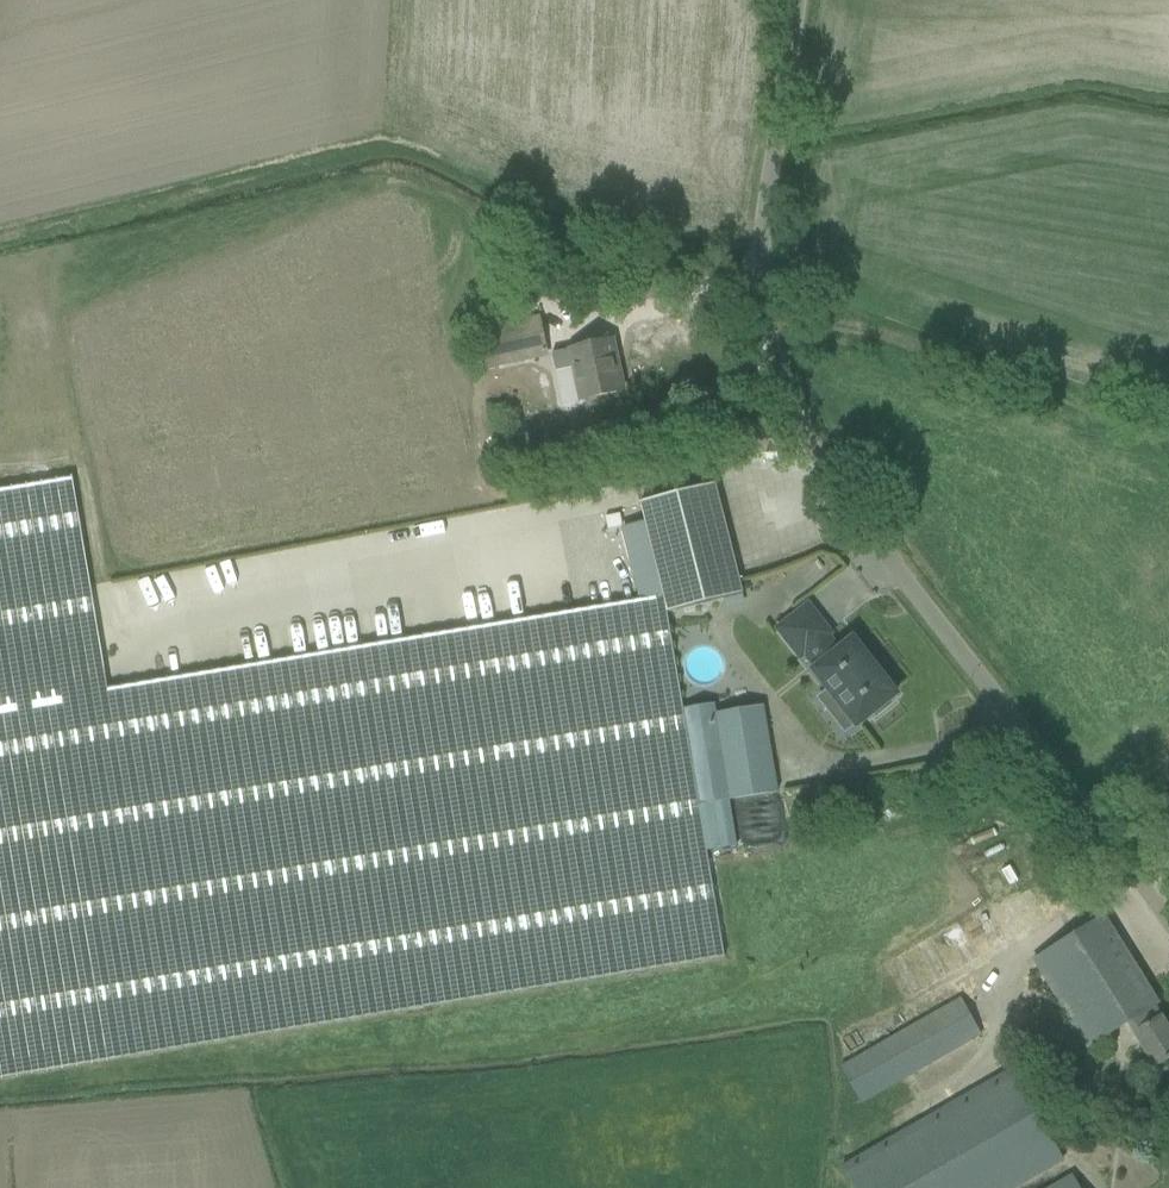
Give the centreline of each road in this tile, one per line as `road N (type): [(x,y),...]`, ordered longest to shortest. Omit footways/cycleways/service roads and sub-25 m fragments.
road 1 (unclassified): [(1168,929),(817,468),(767,337),(761,274),(796,0)]

